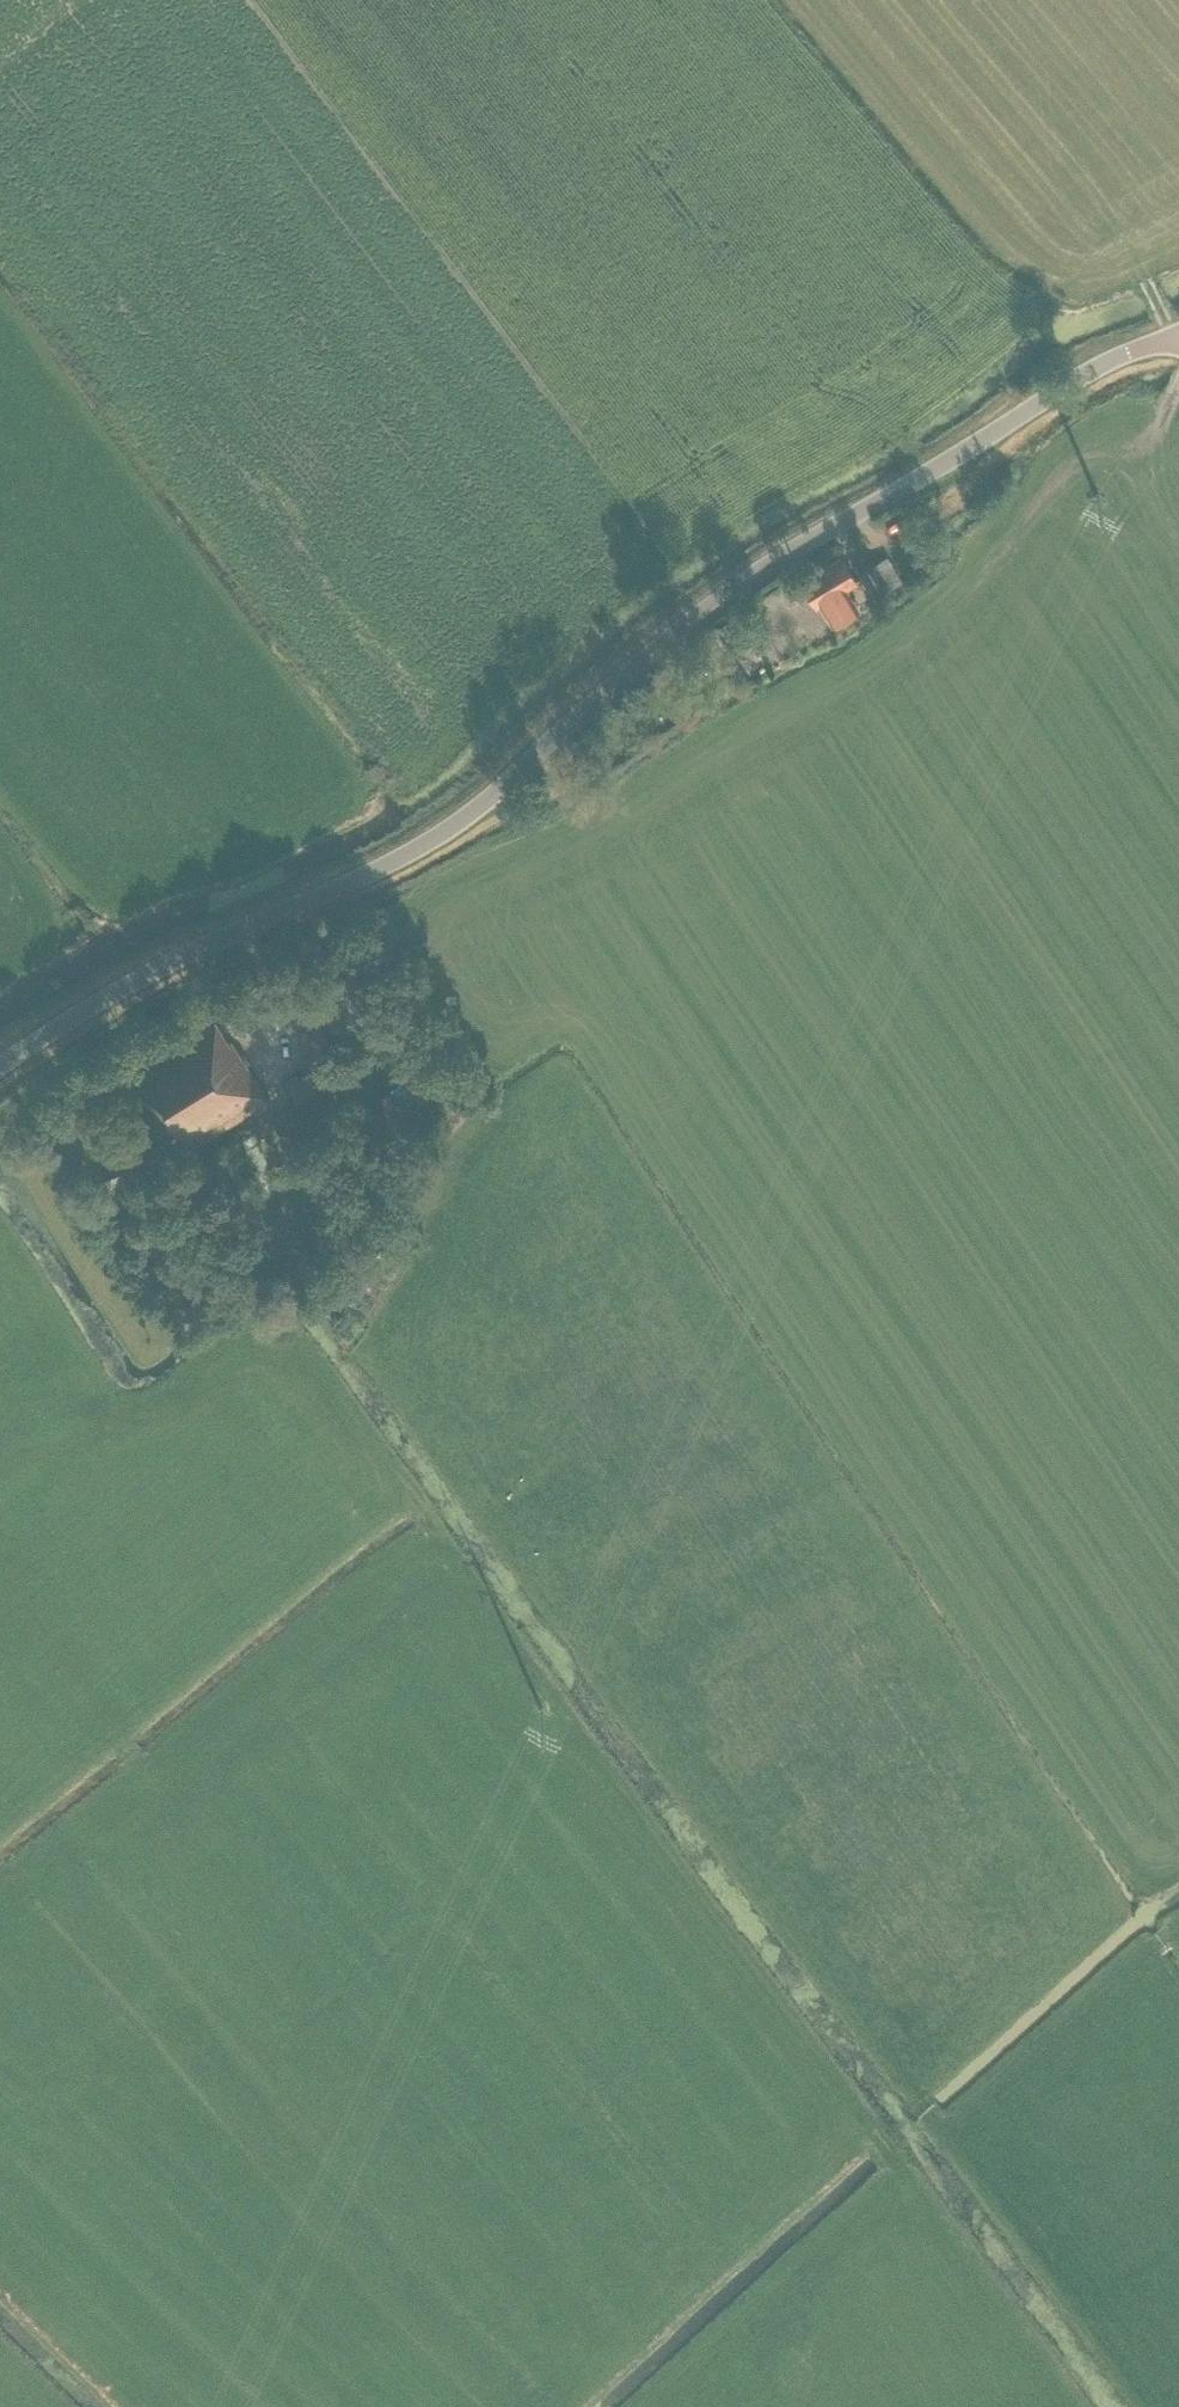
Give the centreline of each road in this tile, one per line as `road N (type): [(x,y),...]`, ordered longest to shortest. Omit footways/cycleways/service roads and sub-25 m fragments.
road 1 (unclassified): [(0,1068),(230,934),(453,832),(637,645),(762,567),(908,494),(1094,368),(1178,332)]

